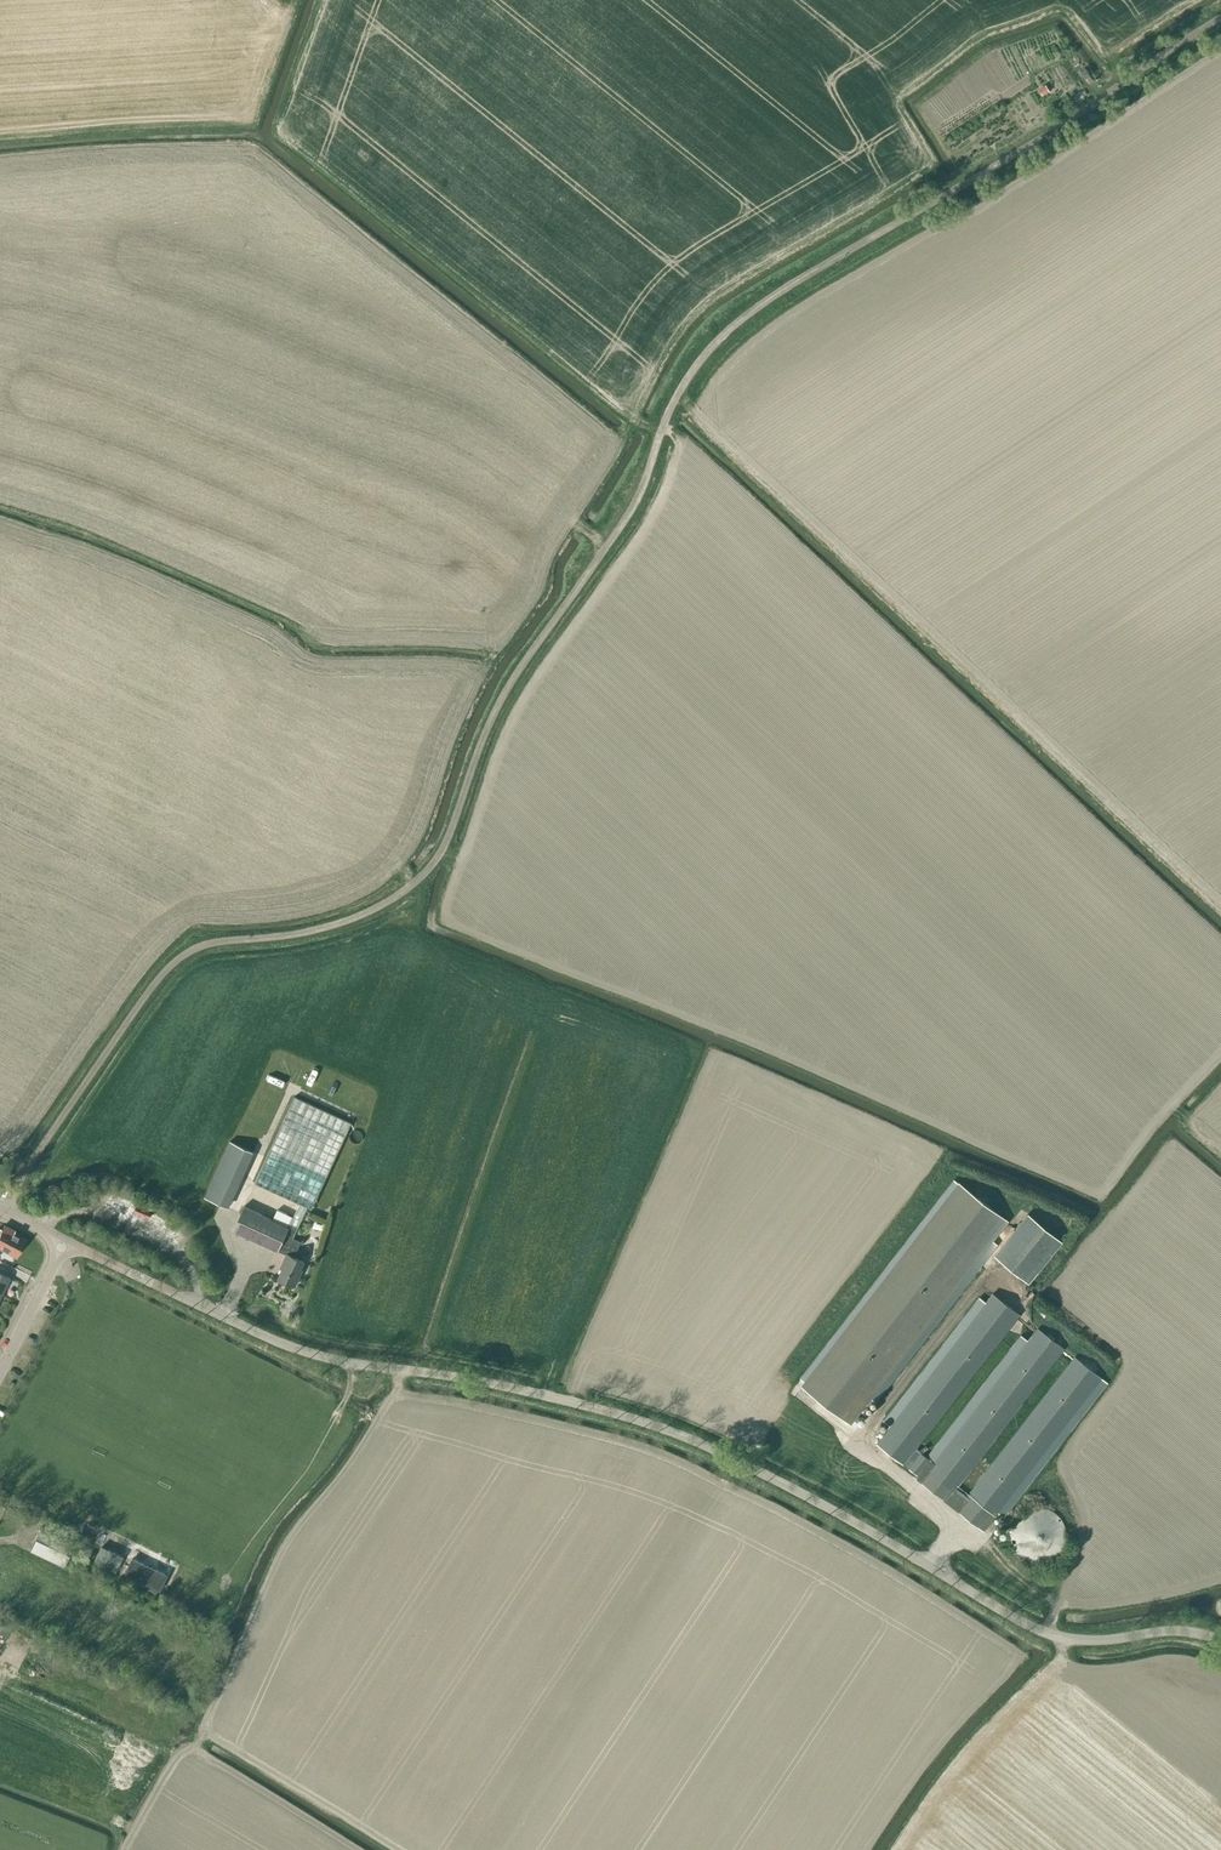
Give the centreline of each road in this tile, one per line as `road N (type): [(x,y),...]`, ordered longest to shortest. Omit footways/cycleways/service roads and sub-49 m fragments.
road 1 (track): [(0,1209),(180,956),(202,945),(343,921),(391,899),(433,861),(495,702),(633,512),(709,336),(1220,19)]
road 2 (unclassified): [(1220,1640),(1160,1630),(1063,1637),(667,1427),(601,1407),(348,1365),(272,1341),(64,1241)]
road 3 (track): [(348,1365),(350,1388),(308,1468),(229,1569),(204,1562)]
road 4 (residential): [(0,1371),(64,1241)]

